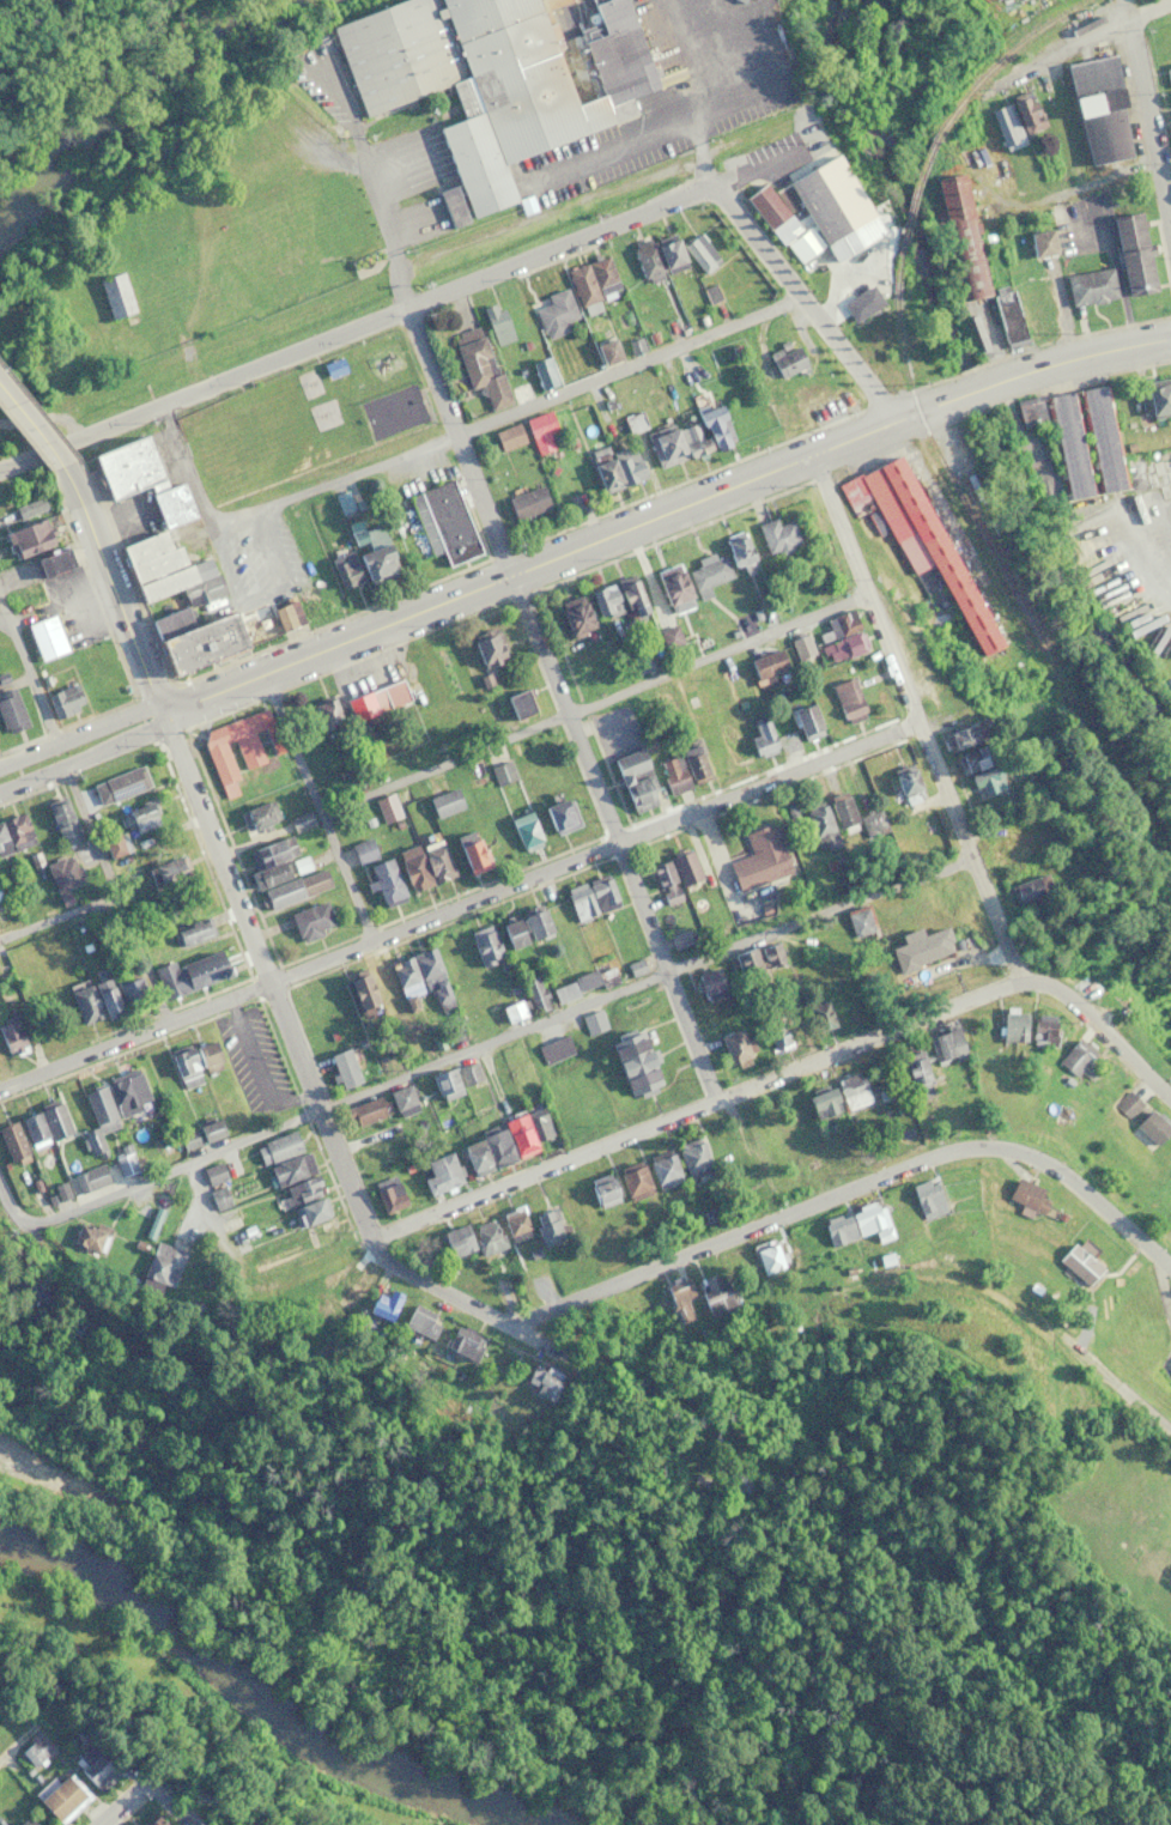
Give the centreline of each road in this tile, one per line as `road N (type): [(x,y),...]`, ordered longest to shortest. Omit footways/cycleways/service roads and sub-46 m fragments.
road 1 (residential): [(0,1092),(382,929),(922,717)]
road 2 (primary): [(1058,357),(166,711)]
road 3 (residential): [(1170,1095),(1061,992),(1025,981),(375,1233)]
road 4 (residential): [(718,1101),(621,836),(406,307)]
road 5 (residential): [(1170,1274),(1020,1158),(963,1148),(510,1334)]
road 6 (residential): [(71,441),(722,181)]
road 7 (residential): [(327,1111),(166,711)]
road 8 (residential): [(326,1106),(40,1230),(25,1224),(0,1171)]
road 9 (residential): [(805,297),(455,432)]
road 10 (residential): [(894,423),(722,181)]
road 11 (residential): [(1025,981),(922,717)]
road 12 (residential): [(922,717),(817,457)]
road 13 (primary): [(166,711),(71,467)]
road 14 (residential): [(539,1351),(418,1285),(375,1233)]
road 15 (residential): [(0,792),(153,728),(166,711)]
road 16 (residential): [(1170,199),(1135,16)]
road 17 (residential): [(1001,79),(1170,1)]
road 18 (residential): [(166,711),(136,711),(0,762)]
road 19 (residential): [(0,581),(60,739)]
road 20 (residential): [(375,1233),(327,1111)]

